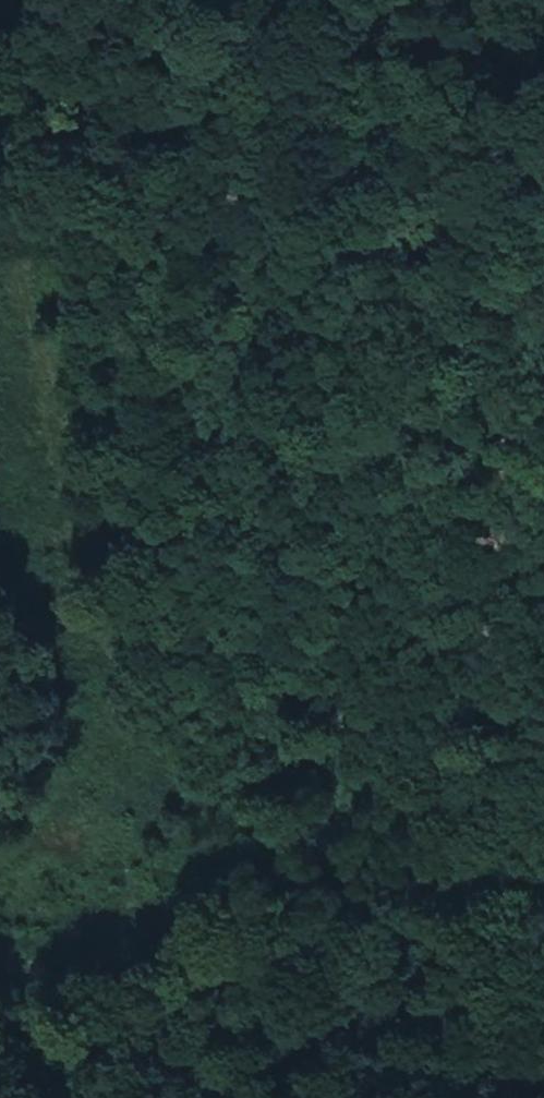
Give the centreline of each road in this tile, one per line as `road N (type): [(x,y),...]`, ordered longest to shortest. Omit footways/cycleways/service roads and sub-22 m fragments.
road 1 (track): [(0,927),(262,873),(484,859),(543,863)]

